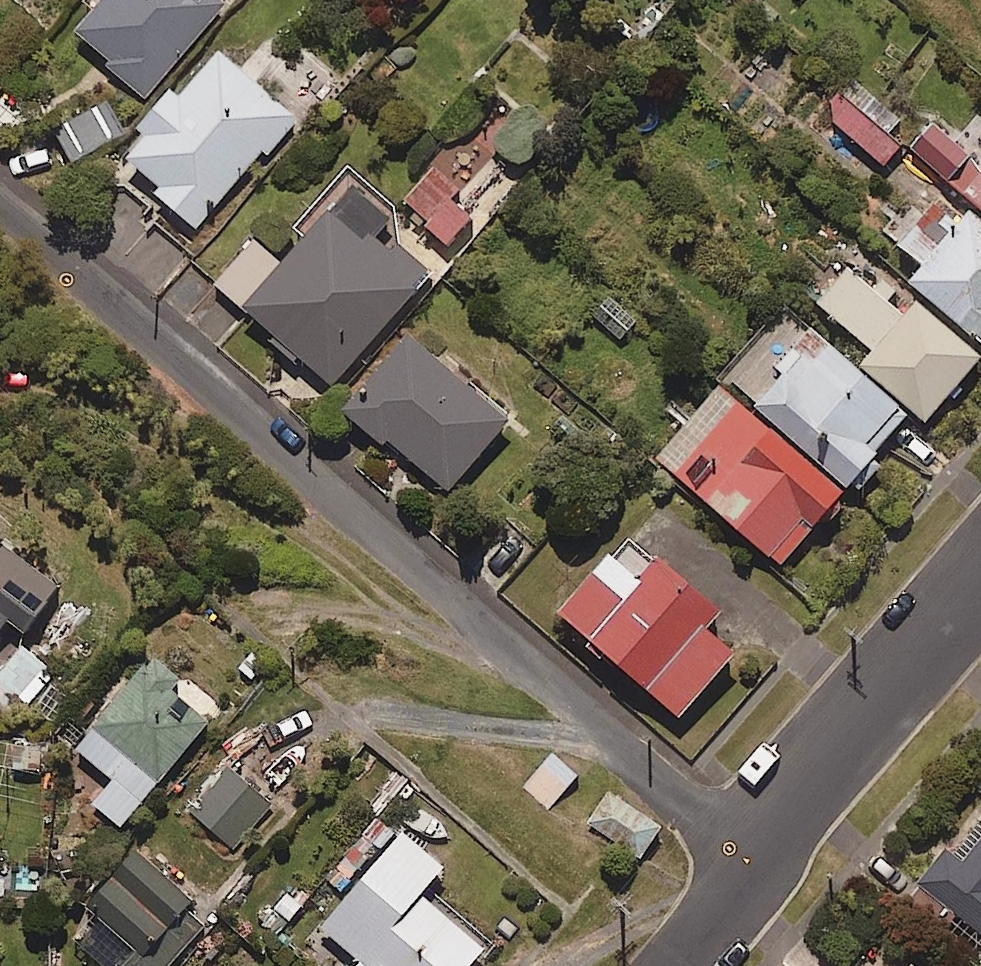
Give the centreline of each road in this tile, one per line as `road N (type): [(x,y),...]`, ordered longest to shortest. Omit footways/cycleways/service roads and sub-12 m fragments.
road 1 (residential): [(761,862),(0,218)]
road 2 (residential): [(761,862),(980,599)]
road 3 (residential): [(689,965),(761,862)]

